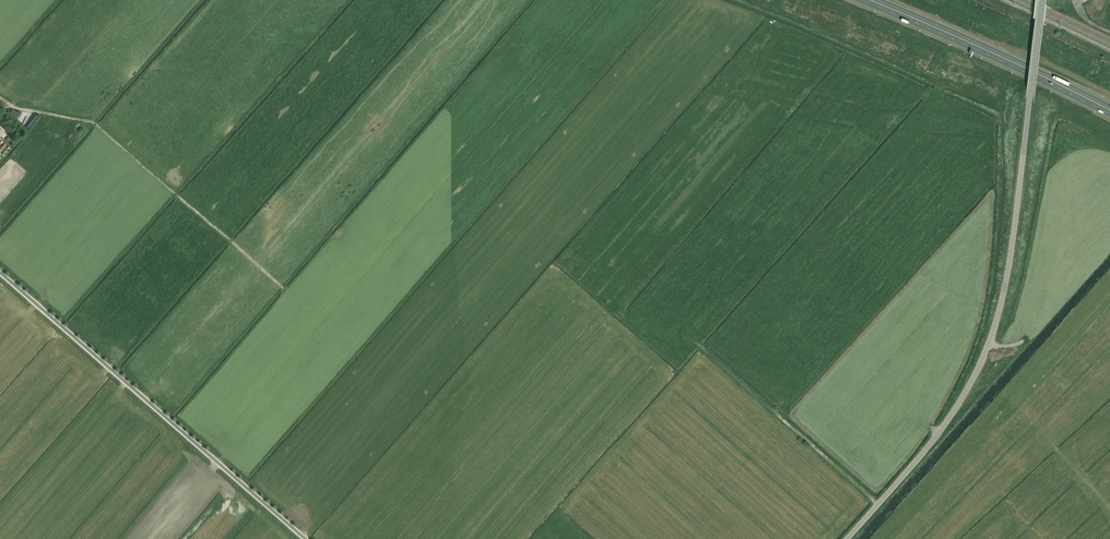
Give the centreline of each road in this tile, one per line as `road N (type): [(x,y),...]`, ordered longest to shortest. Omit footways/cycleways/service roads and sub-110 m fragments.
road 1 (tertiary): [(846,538),(941,430),(991,337),(1009,263),(1041,0)]
road 2 (unclassified): [(303,538),(0,275)]
road 3 (trunk): [(859,0),(1109,115)]
road 4 (trunk): [(1109,106),(881,0)]

